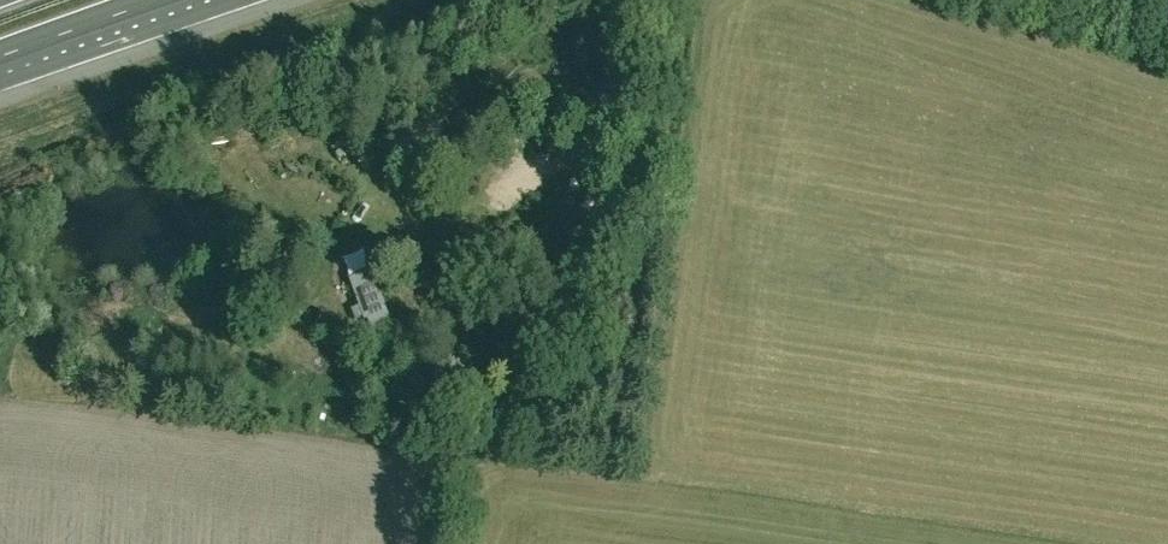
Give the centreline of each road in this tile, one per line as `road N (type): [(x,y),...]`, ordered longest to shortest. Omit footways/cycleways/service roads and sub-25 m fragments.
road 1 (motorway): [(0,57),(157,0)]

